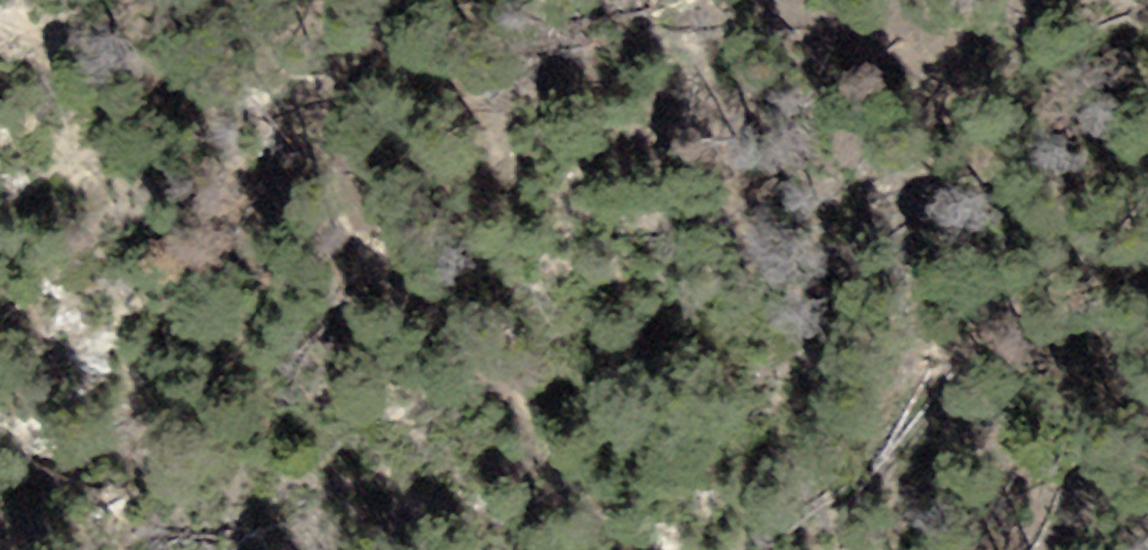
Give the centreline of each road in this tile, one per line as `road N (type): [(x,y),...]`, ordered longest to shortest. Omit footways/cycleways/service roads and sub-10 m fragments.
road 1 (motorway): [(992,0),(732,110),(0,318)]
road 2 (motorway): [(404,549),(871,411),(1147,302)]

